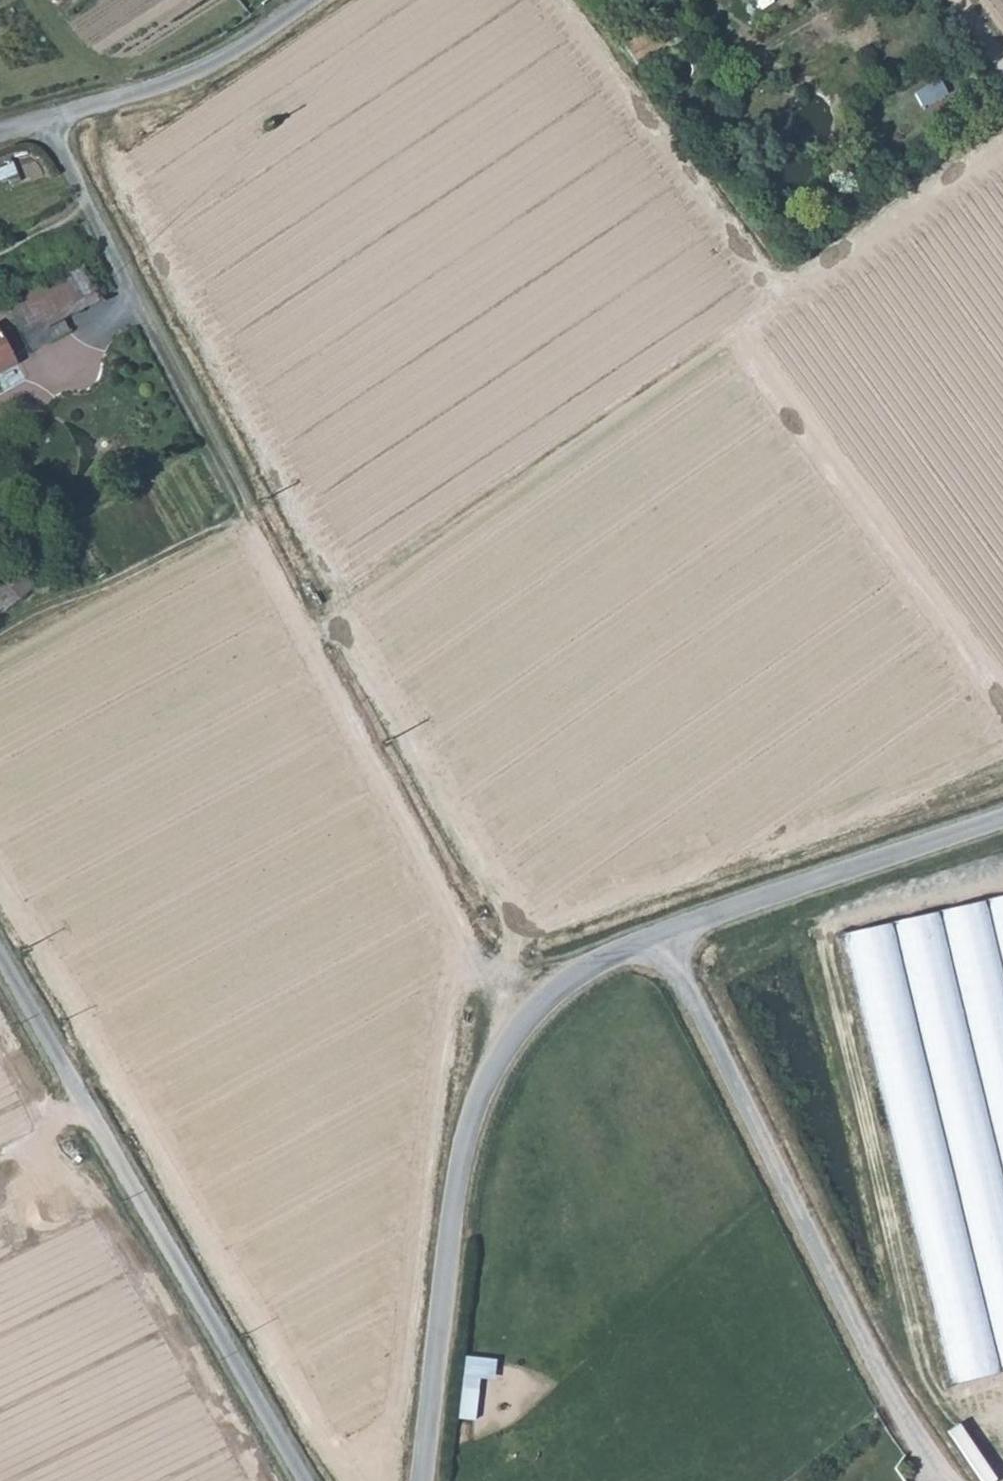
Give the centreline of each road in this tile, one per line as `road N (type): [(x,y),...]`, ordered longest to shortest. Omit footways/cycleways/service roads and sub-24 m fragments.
road 1 (unclassified): [(419,1480),(465,1149),(485,1079),(521,1021),(577,973),(661,936)]
road 2 (unclassified): [(661,936),(895,1402),(950,1480)]
road 3 (unclassified): [(0,951),(311,1480)]
road 4 (unclassified): [(661,936),(1002,820)]
road 5 (unclassified): [(0,135),(206,70),(310,0)]

